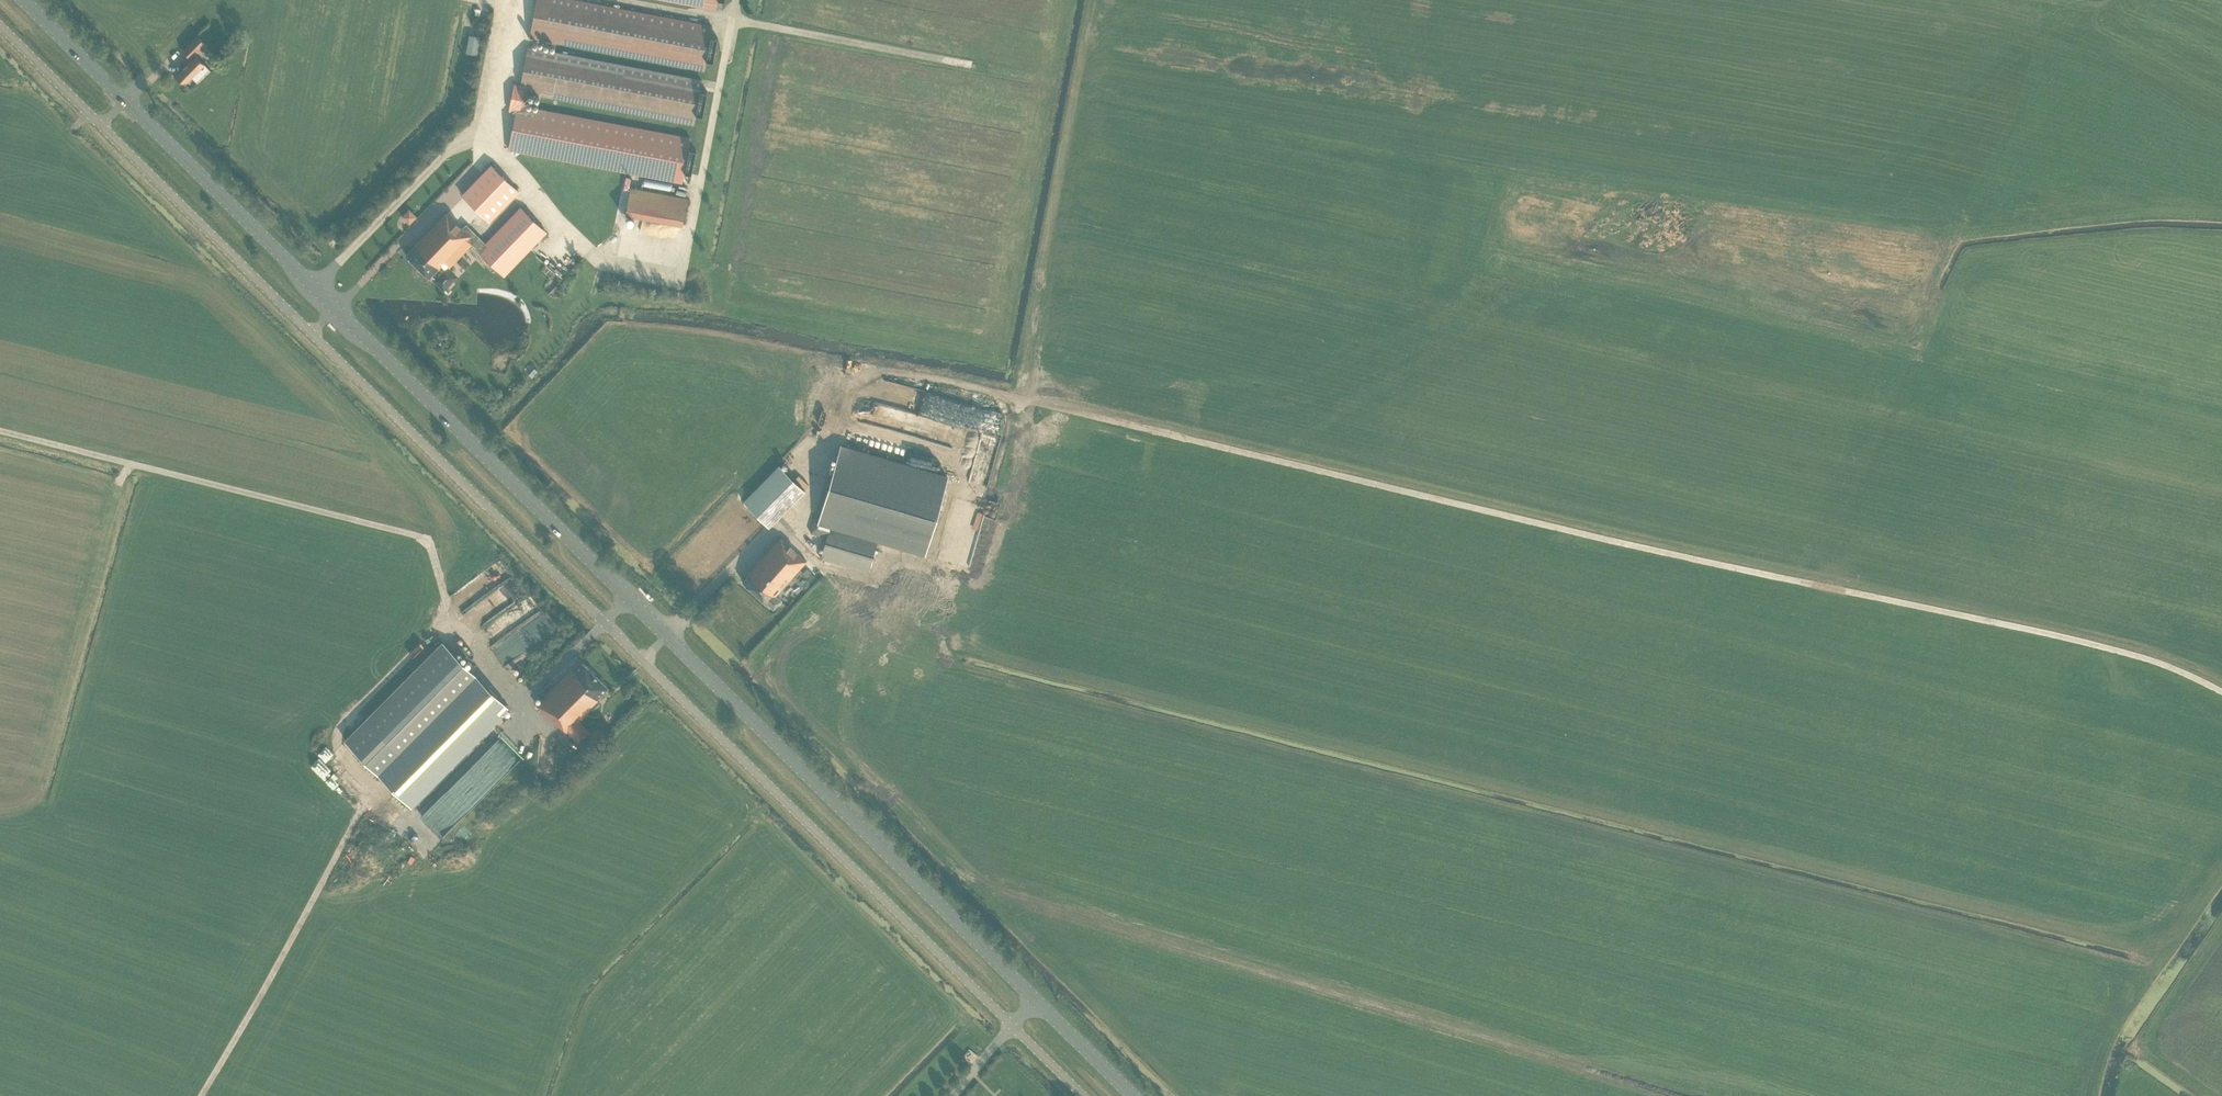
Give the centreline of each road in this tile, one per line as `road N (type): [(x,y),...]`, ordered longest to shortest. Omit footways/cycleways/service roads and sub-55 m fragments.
road 1 (track): [(780,524),(811,494),(829,424),(862,366),(2138,655),(2221,692)]
road 2 (track): [(458,630),(428,640),(342,727),(332,757),(369,799),(201,1095)]
road 3 (unclassified): [(1013,1025),(603,620)]
road 4 (primary): [(1033,1000),(625,596)]
road 5 (track): [(458,630),(424,538),(0,431)]
road 6 (primary): [(334,308),(23,0)]
road 7 (unclassified): [(310,331),(0,25)]
road 8 (unclassified): [(603,620),(310,331)]
road 9 (primary): [(625,596),(334,308)]
road 10 (primary): [(1131,1095),(1033,1000)]

